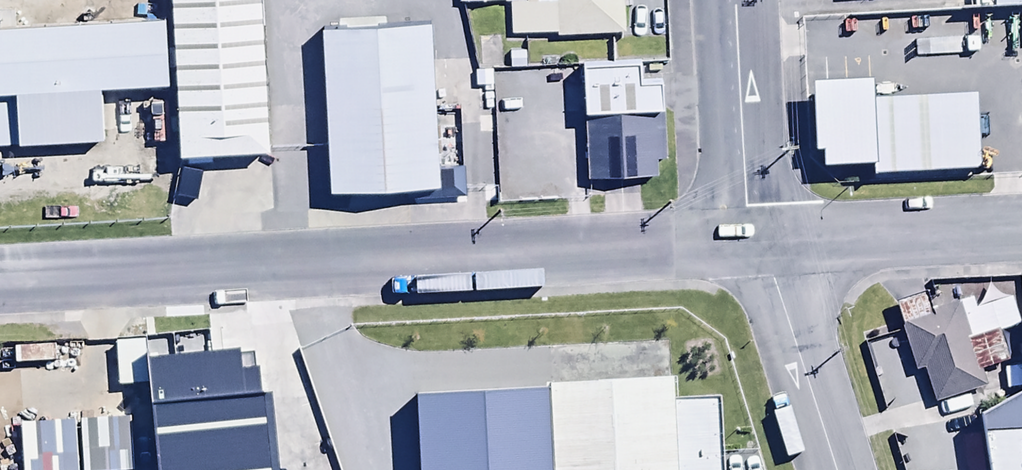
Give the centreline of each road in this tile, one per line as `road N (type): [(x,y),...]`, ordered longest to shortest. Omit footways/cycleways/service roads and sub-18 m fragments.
road 1 (unclassified): [(0,280),(764,240)]
road 2 (unclassified): [(764,240),(1021,227)]
road 3 (residential): [(764,240),(744,186),(734,0)]
road 4 (residential): [(835,469),(764,240)]

